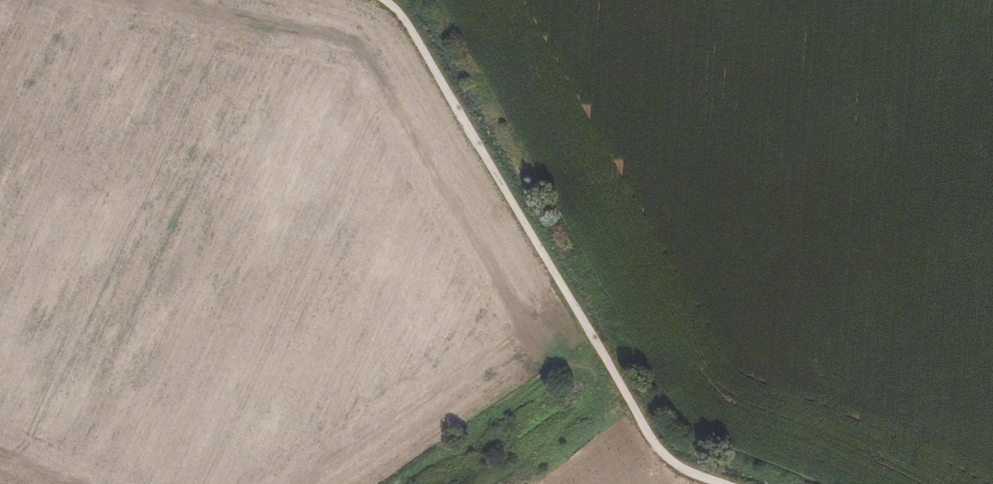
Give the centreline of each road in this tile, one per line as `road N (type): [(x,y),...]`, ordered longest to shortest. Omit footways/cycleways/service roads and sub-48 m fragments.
road 1 (track): [(733,483),(681,464),(652,434),(391,0)]

